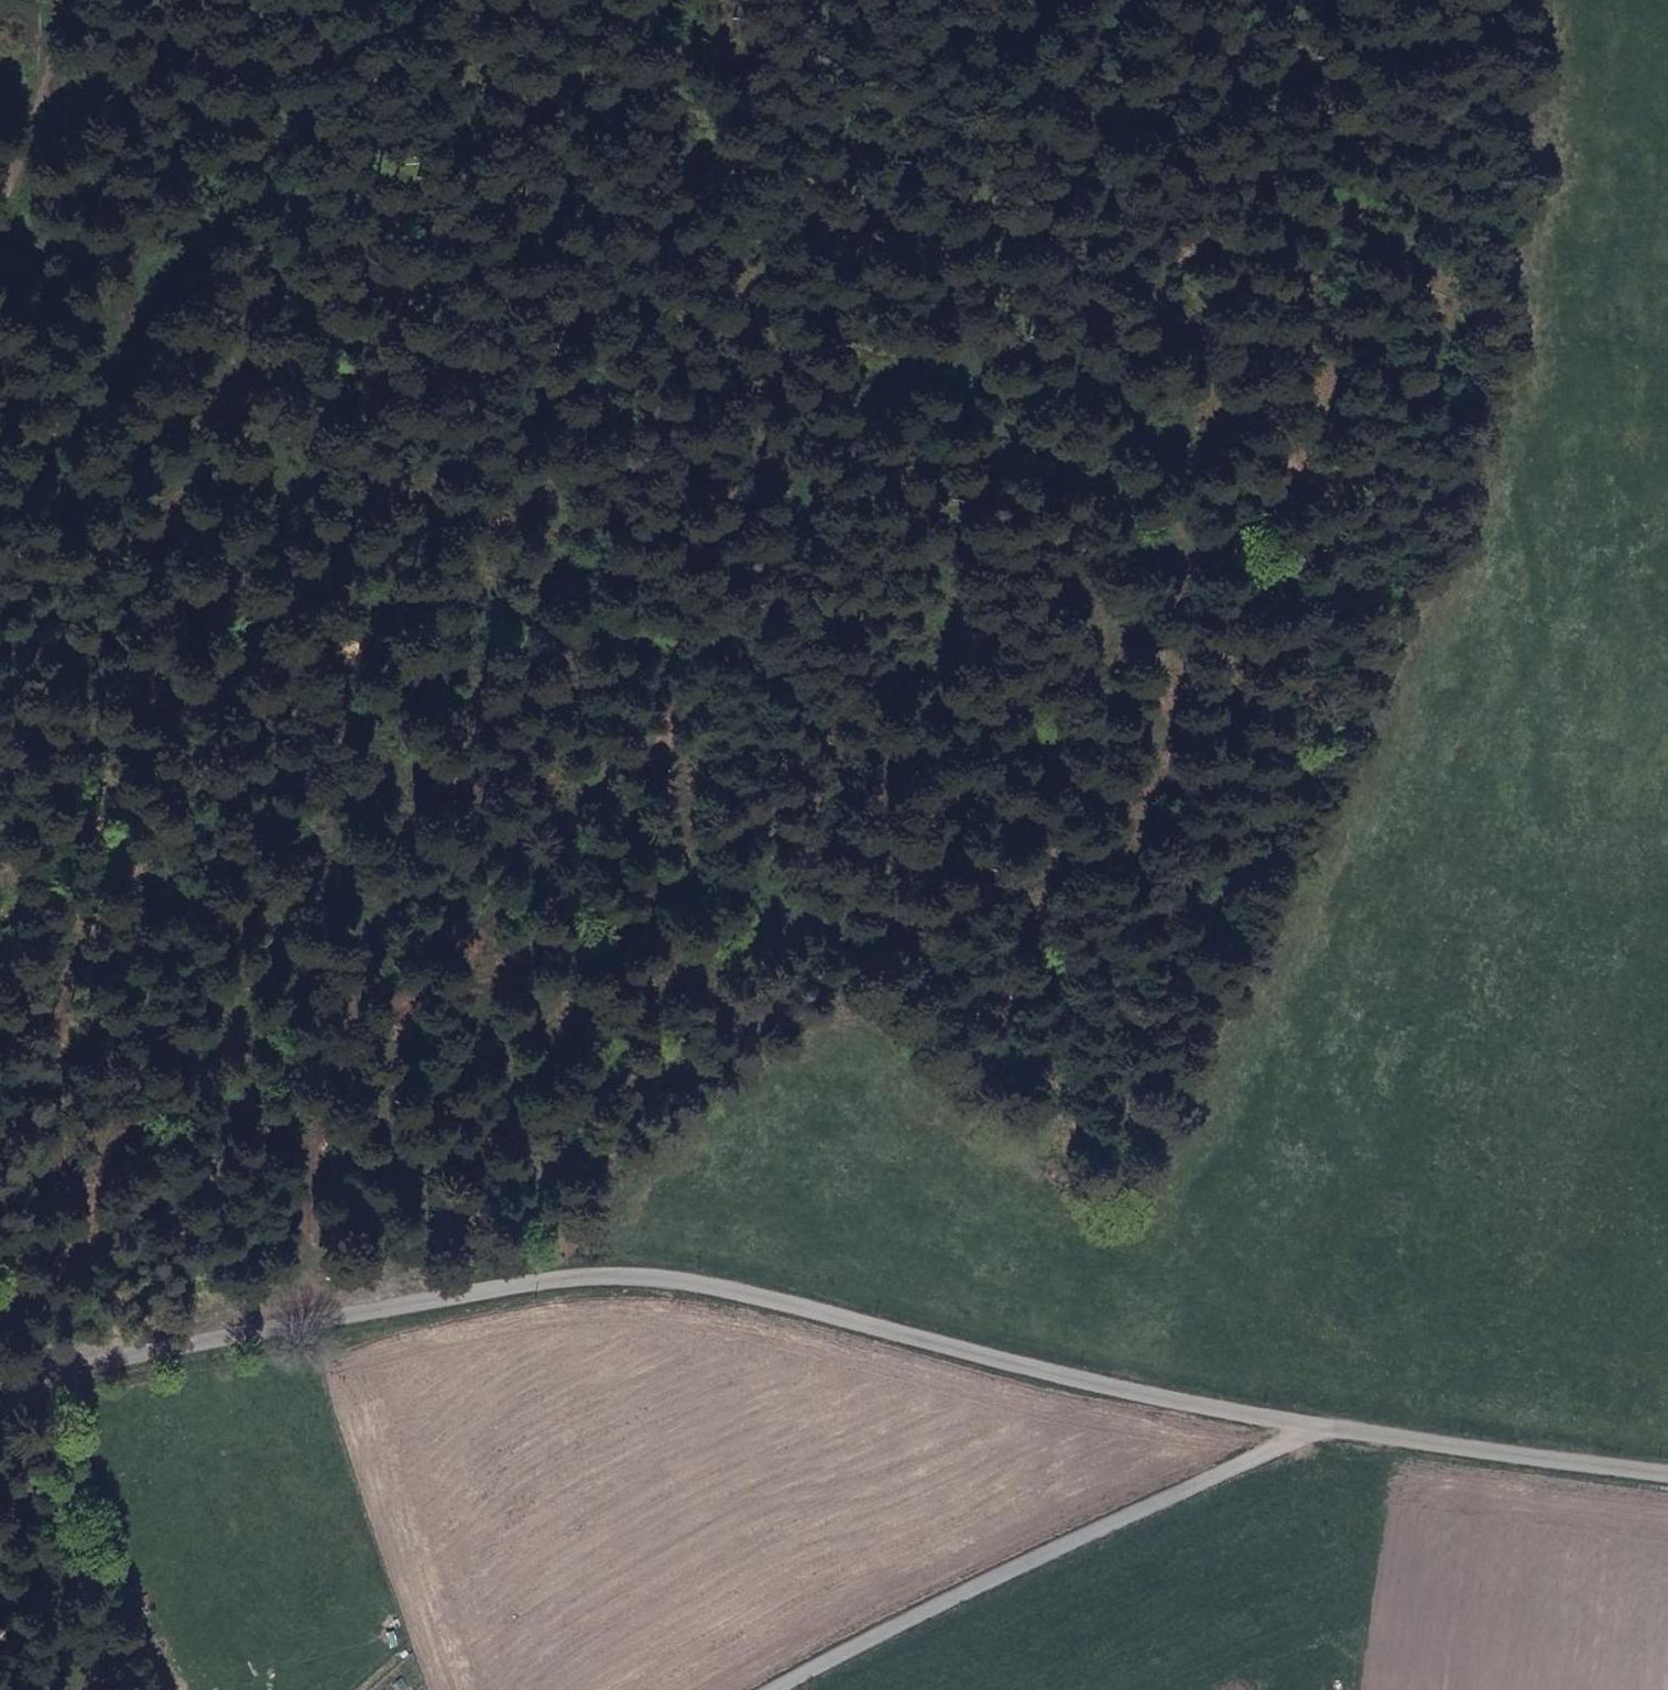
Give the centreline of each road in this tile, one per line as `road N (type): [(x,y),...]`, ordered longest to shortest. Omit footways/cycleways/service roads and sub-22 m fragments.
road 1 (unclassified): [(1667,1483),(1271,1425),(698,1292),(514,1293),(252,1333),(15,1396),(0,1408)]
road 2 (track): [(107,1689),(30,1476),(15,1396)]
road 3 (track): [(41,0),(0,185)]

